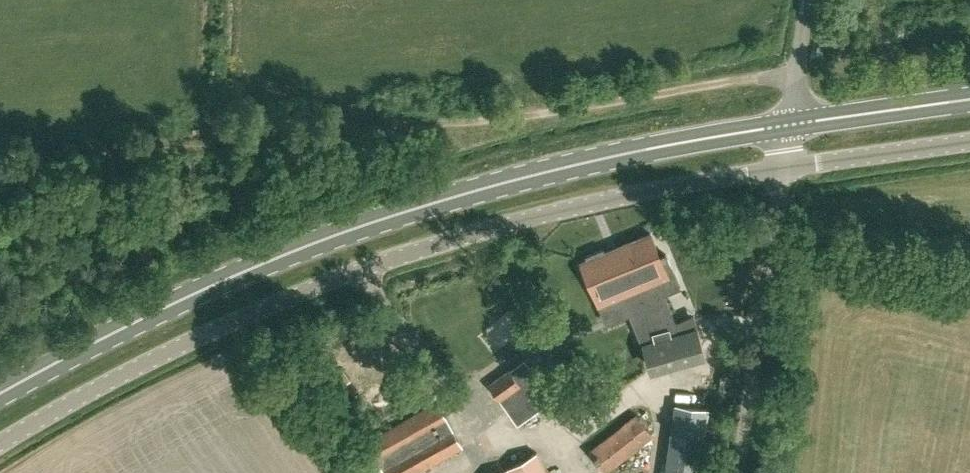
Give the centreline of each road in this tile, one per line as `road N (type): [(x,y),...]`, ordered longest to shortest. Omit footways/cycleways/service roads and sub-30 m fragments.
road 1 (secondary): [(0,392),(343,231),(578,163),(793,123)]
road 2 (unclassified): [(0,444),(121,376),(361,271),(524,220),(782,167)]
road 3 (unclassified): [(739,472),(782,167)]
road 4 (unclassified): [(782,167),(969,140)]
road 5 (secondary): [(793,123),(969,99)]

